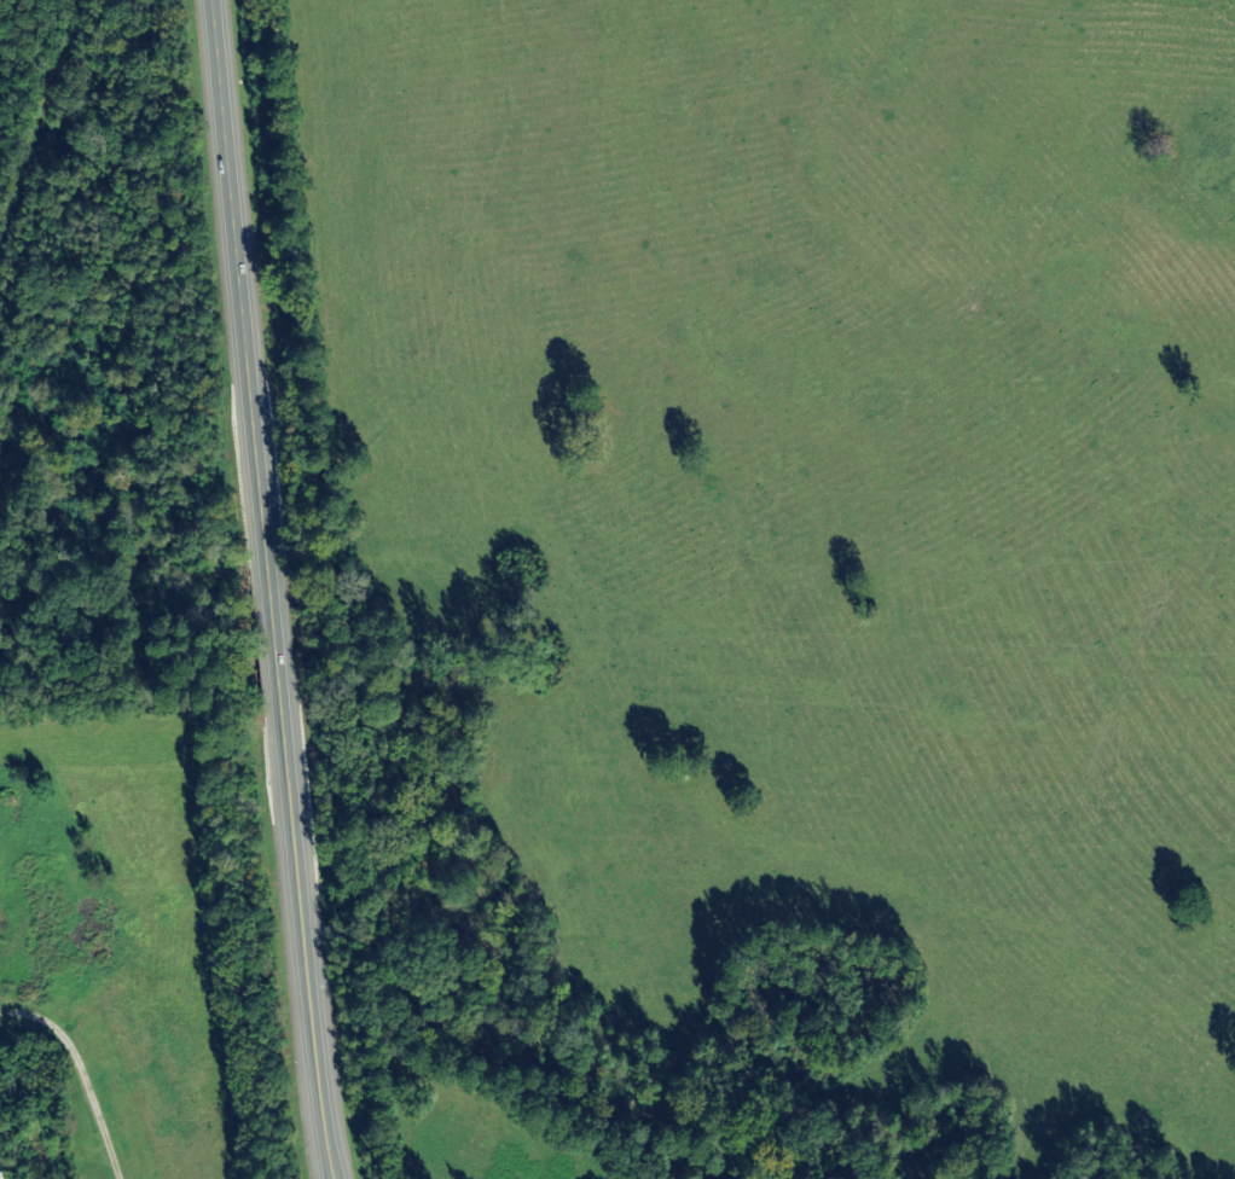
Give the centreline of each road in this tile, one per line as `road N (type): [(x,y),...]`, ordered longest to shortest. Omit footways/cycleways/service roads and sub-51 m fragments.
road 1 (trunk): [(337,1178),(324,1132),(282,629),(211,0)]

